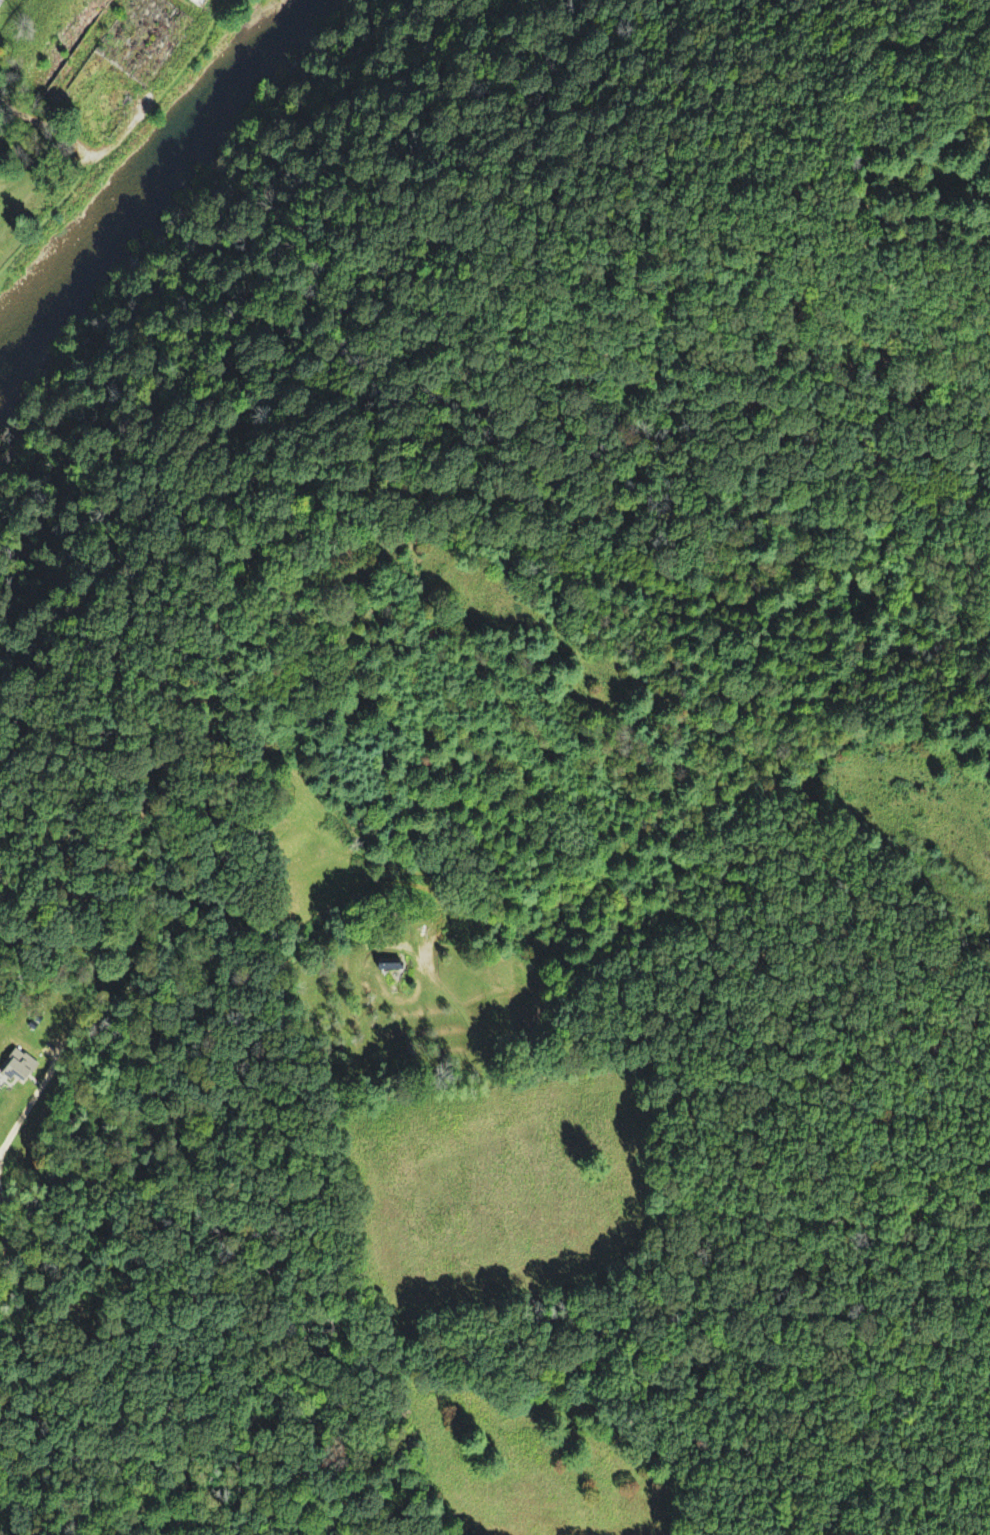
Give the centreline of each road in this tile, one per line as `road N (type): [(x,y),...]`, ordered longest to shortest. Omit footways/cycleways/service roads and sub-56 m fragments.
road 1 (residential): [(0,475),(191,207),(405,0)]

